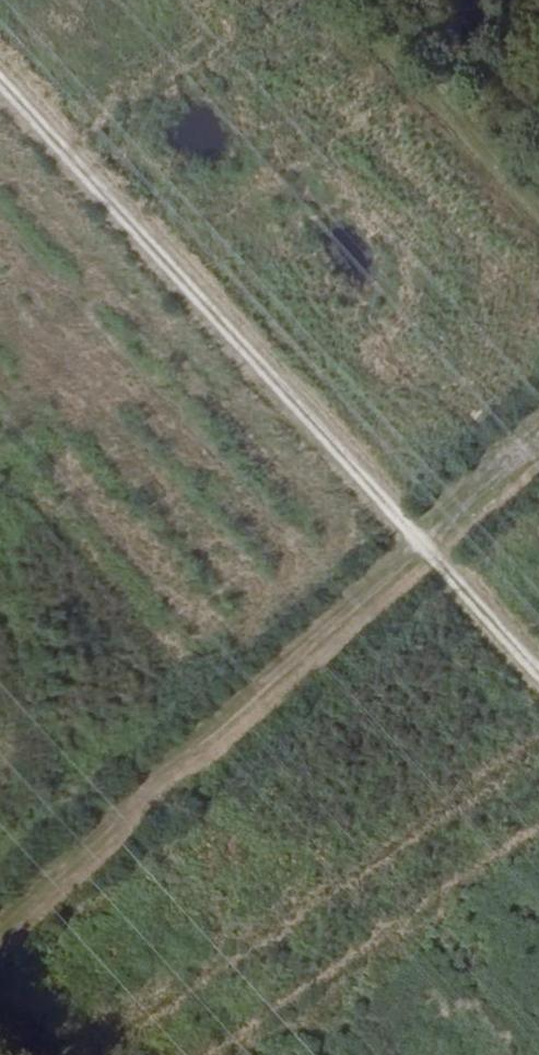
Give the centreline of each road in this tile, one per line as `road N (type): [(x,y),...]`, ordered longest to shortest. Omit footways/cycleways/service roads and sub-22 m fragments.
road 1 (track): [(0,76),(538,669)]
road 2 (track): [(0,932),(538,448)]

